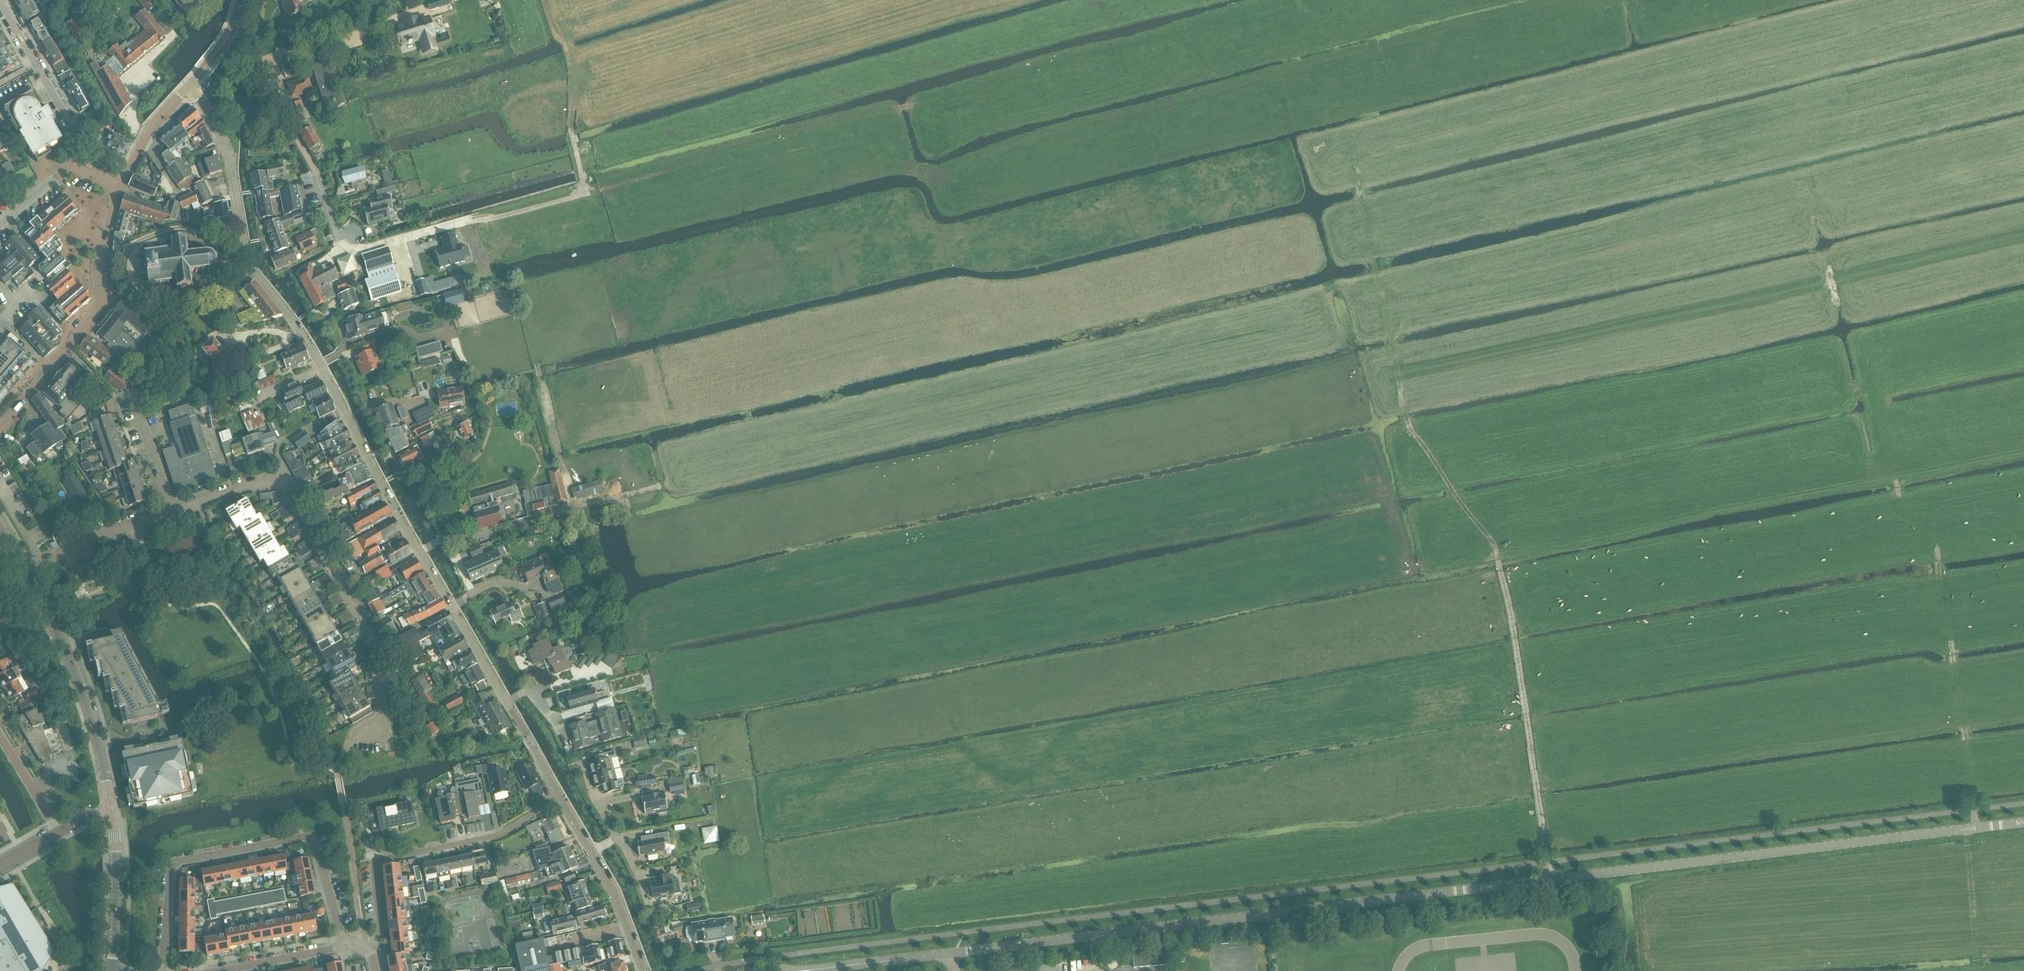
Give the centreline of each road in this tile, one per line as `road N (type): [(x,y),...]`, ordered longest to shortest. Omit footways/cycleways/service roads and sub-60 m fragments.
road 1 (unclassified): [(807,970),(2023,823)]
road 2 (residential): [(187,88),(229,160),(252,269),(314,353),(534,749)]
road 3 (track): [(448,227),(817,129),(935,178)]
road 4 (residential): [(171,512),(238,489),(289,489),(379,646),(382,723),(351,742)]
road 5 (track): [(1548,881),(1506,583),(1488,536),(1457,501)]
road 6 (residential): [(343,947),(314,842),(303,838),(172,866),(162,970)]
road 7 (residential): [(561,799),(495,836),(378,861),(381,929),(371,947)]
road 8 (residential): [(0,430),(101,302),(102,249),(120,189)]
road 9 (residential): [(111,816),(84,698),(23,570)]
road 10 (residential): [(342,252),(315,172),(241,42),(229,35)]
road 11 (residential): [(644,970),(615,892),(561,799)]
road 12 (residential): [(69,162),(73,131),(0,4)]
road 13 (residential): [(23,570),(171,512)]
road 14 (track): [(573,509),(535,357)]
road 15 (residential): [(112,970),(111,816)]
road 16 (residential): [(171,512),(131,392)]
road 17 (residential): [(221,970),(343,947)]
road 18 (residential): [(120,189),(151,128),(187,88)]

